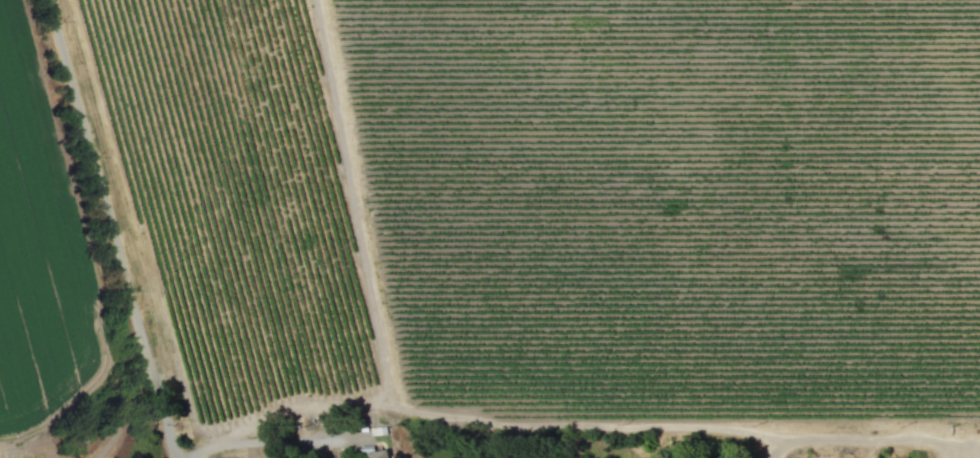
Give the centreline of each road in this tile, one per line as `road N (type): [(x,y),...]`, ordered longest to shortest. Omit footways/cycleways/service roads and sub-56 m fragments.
road 1 (residential): [(51,0),(174,457)]

